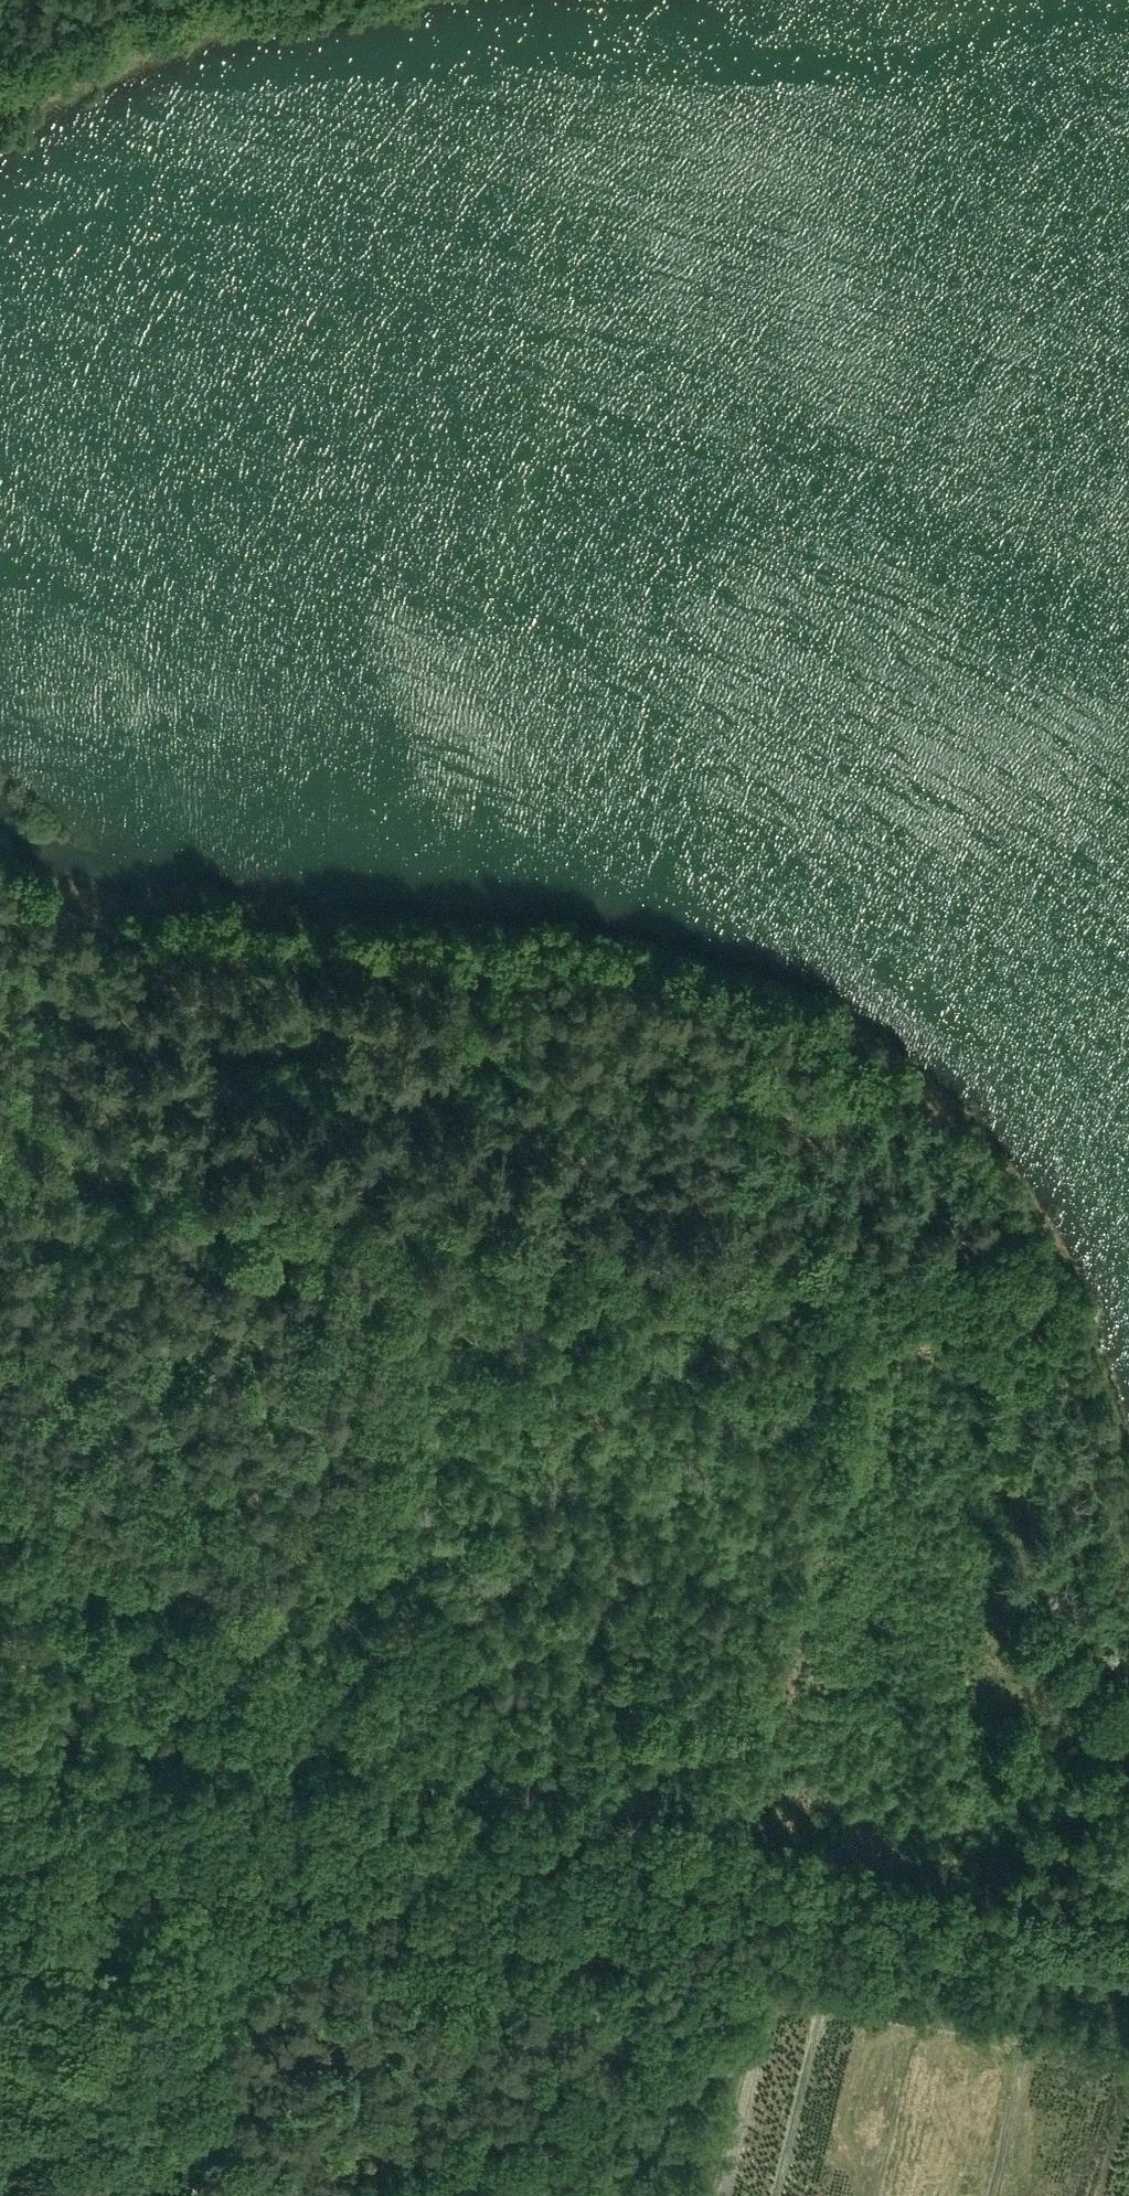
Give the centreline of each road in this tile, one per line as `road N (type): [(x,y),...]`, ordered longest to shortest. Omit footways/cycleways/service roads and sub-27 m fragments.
road 1 (track): [(0,893),(48,922),(191,956),(394,960),(625,987),(776,1026),(830,1051),(898,1095),(998,1200),(1128,1531)]
road 2 (track): [(1001,1292),(0,1161)]

